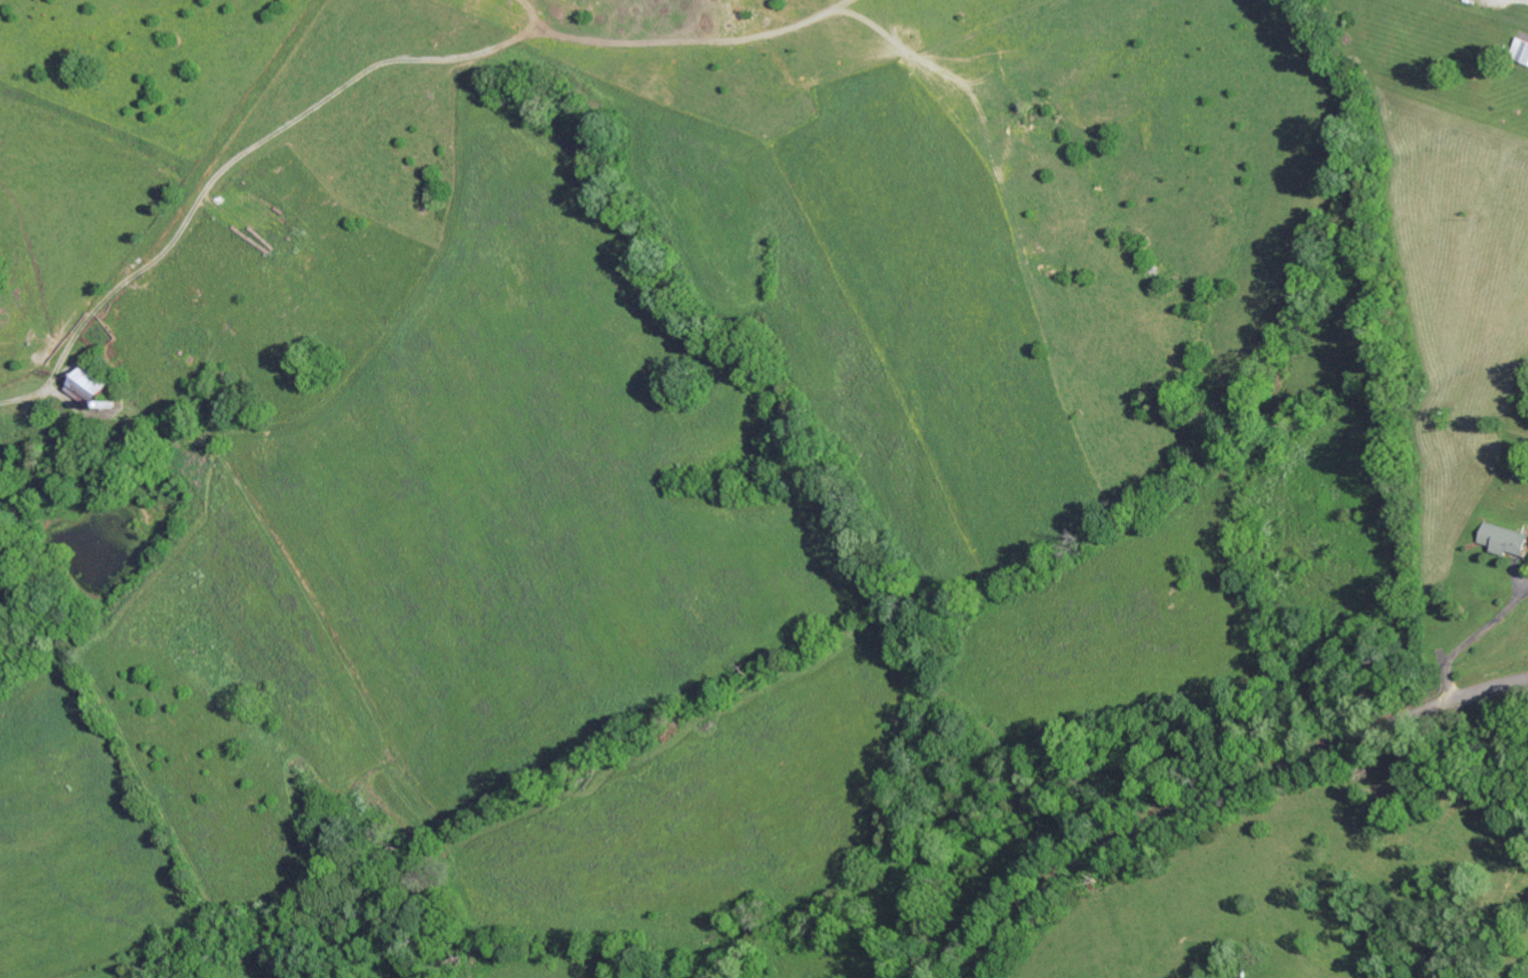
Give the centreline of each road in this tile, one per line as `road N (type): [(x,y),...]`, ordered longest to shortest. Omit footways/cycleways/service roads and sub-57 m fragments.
road 1 (residential): [(975,977),(1019,921),(1097,854),(1294,761),(1453,697),(1527,677)]

